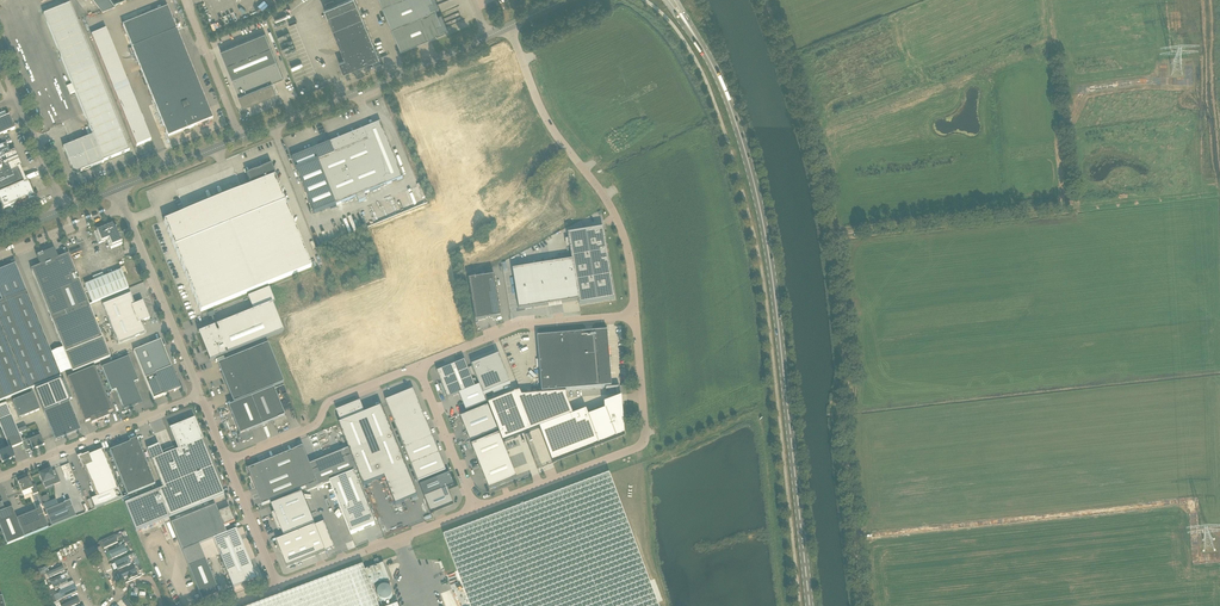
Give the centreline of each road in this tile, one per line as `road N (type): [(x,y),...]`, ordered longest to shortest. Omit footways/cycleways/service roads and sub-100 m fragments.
road 1 (primary): [(812,605),(764,229),(732,108),(688,25)]
road 2 (track): [(862,605),(833,235)]
road 3 (track): [(833,235),(1072,208),(1062,118)]
road 4 (unclassified): [(635,316),(618,222),(543,112),(509,26)]
road 5 (unclassified): [(475,510),(642,445),(635,316)]
road 6 (tertiary): [(240,138),(487,37)]
road 7 (track): [(833,235),(811,137),(765,0)]
road 8 (unclassified): [(418,366),(519,325),(635,316)]
road 9 (unclassified): [(227,462),(312,428),(331,401),(418,366)]
road 10 (unclassified): [(0,476),(200,396)]
road 11 (unclassified): [(276,586),(475,510)]
road 12 (unclassified): [(200,396),(124,209)]
road 13 (track): [(669,605),(656,565),(642,445)]
road 14 (unclassified): [(475,510),(418,366)]
road 15 (unclassified): [(240,138),(185,0)]
road 16 (unclassified): [(276,586),(227,462)]
road 17 (unclassified): [(0,258),(124,209)]
road 18 (tertiary): [(117,189),(240,138)]
road 19 (unclassified): [(65,210),(17,99)]

